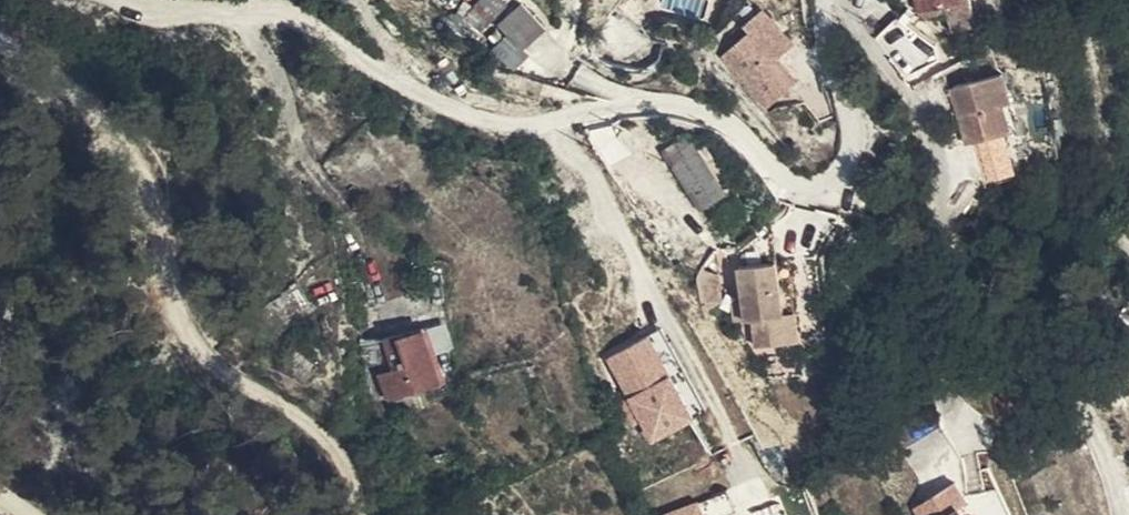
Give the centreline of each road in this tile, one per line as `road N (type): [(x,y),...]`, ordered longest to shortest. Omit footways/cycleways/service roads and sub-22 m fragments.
road 1 (unclassified): [(148,0),(272,7),(447,106),(542,124),(646,99),(720,113),(801,192),(834,185),(860,136),(830,51),(822,0)]
road 2 (unclassified): [(355,514),(340,450),(195,348),(173,295),(155,205),(121,141),(0,39)]

